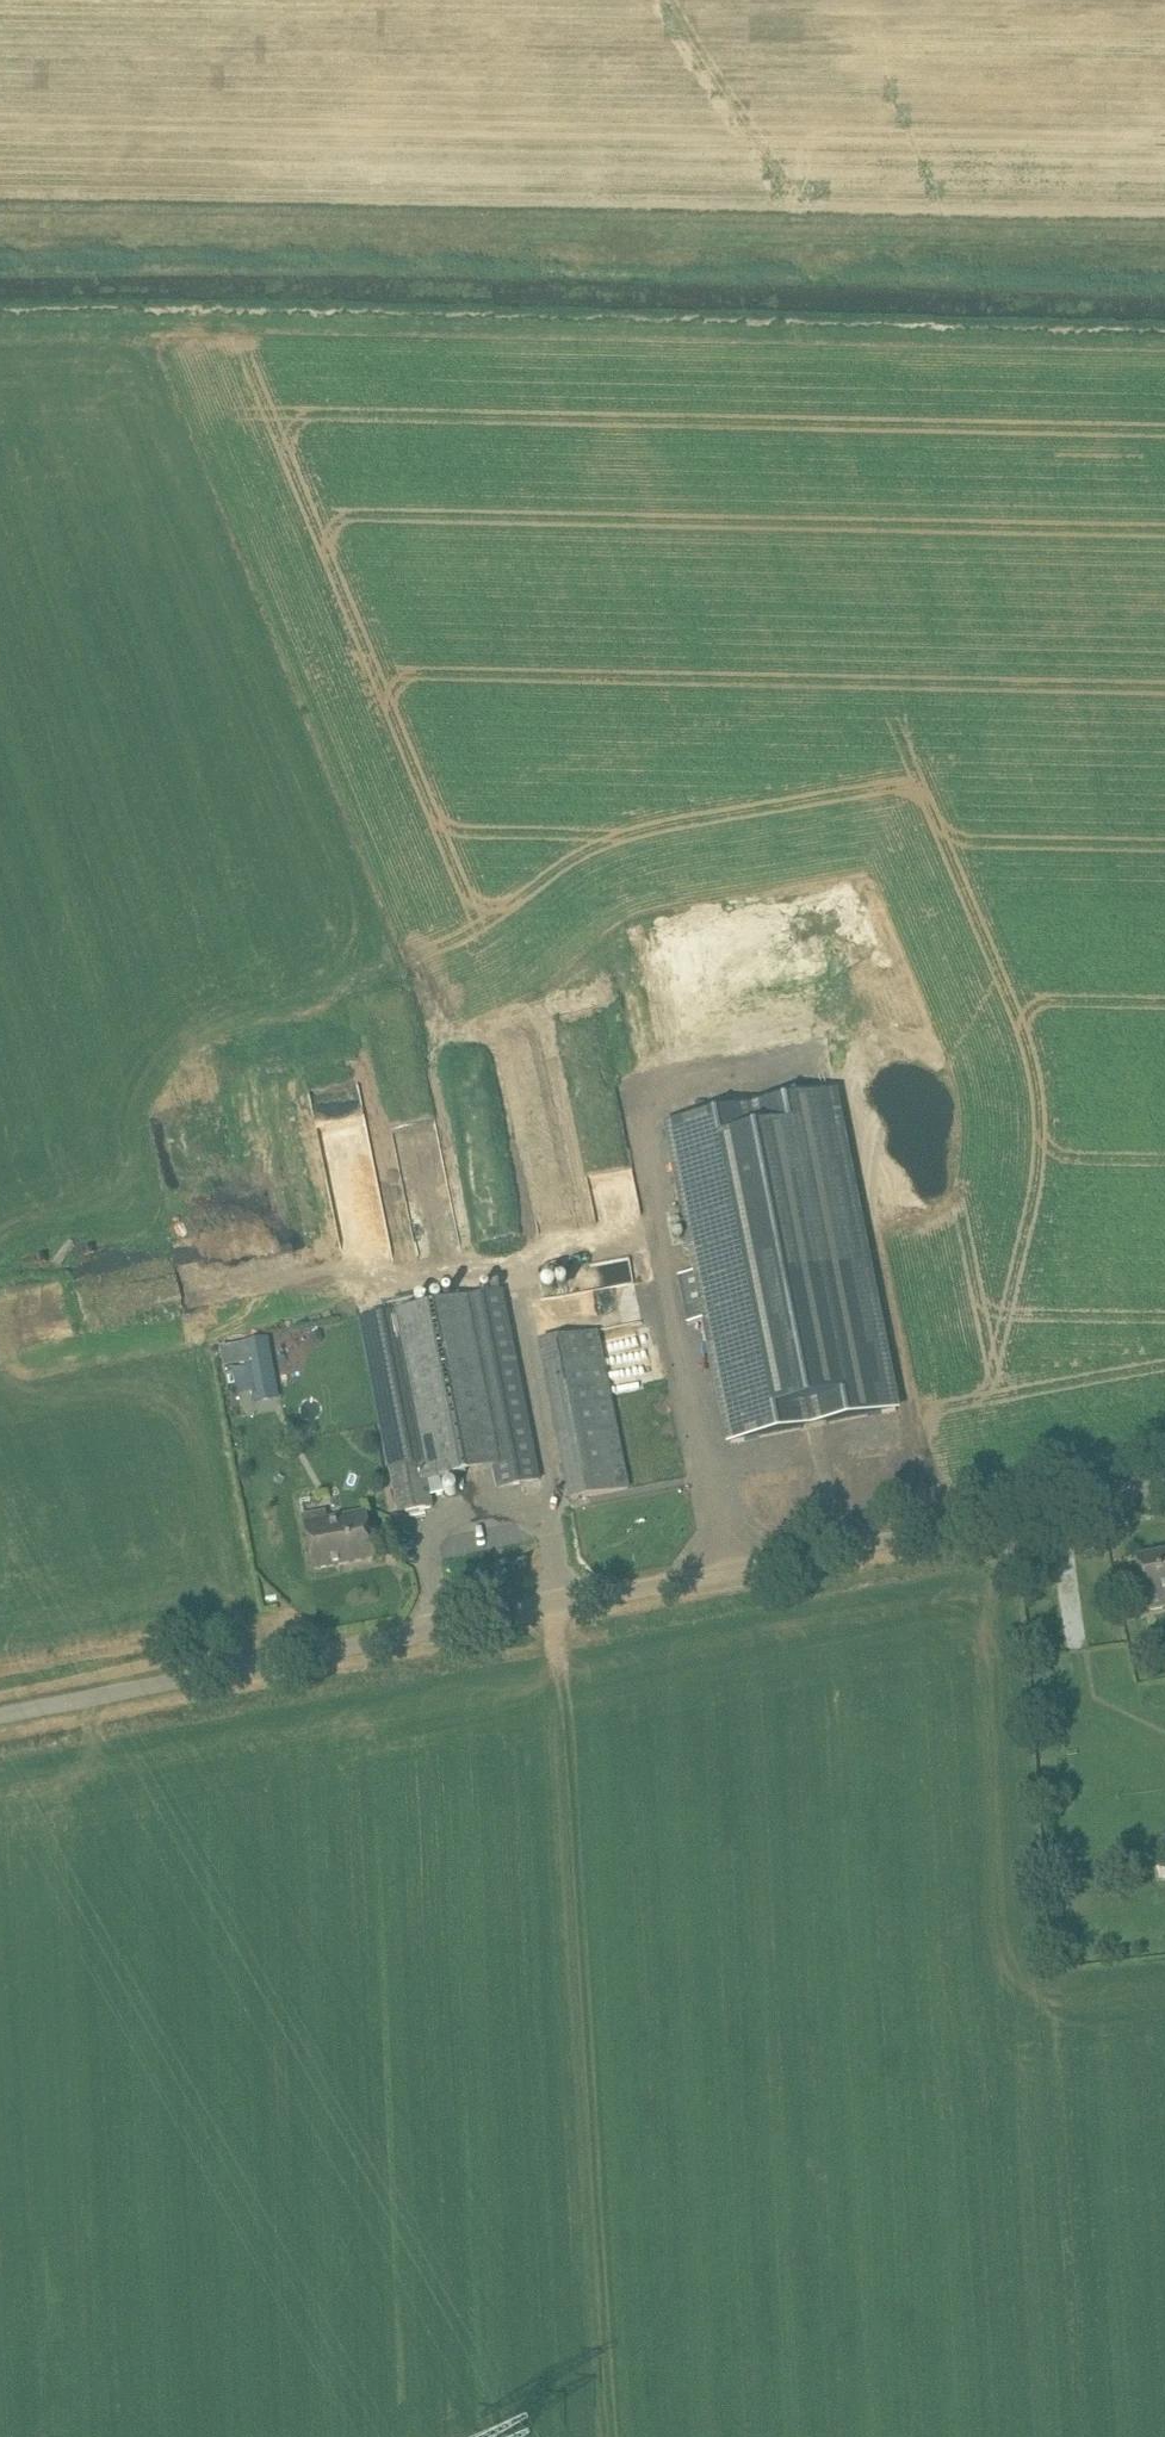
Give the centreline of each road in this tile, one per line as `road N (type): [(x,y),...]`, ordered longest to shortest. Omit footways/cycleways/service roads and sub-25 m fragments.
road 1 (unclassified): [(0,1714),(1164,1478)]

